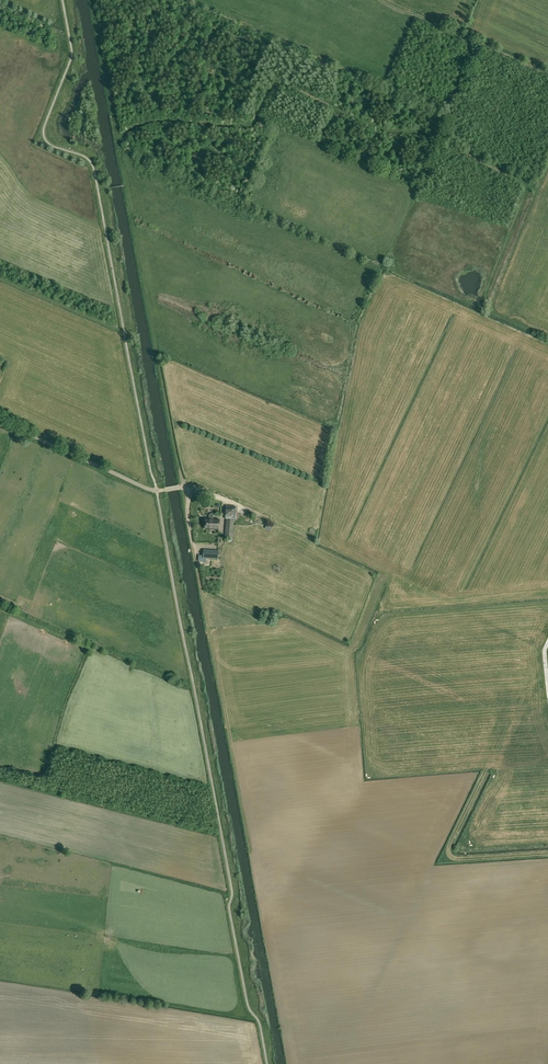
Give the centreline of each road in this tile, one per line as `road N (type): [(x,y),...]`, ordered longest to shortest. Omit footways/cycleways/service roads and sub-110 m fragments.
road 1 (unclassified): [(0,422),(150,490),(182,487)]

